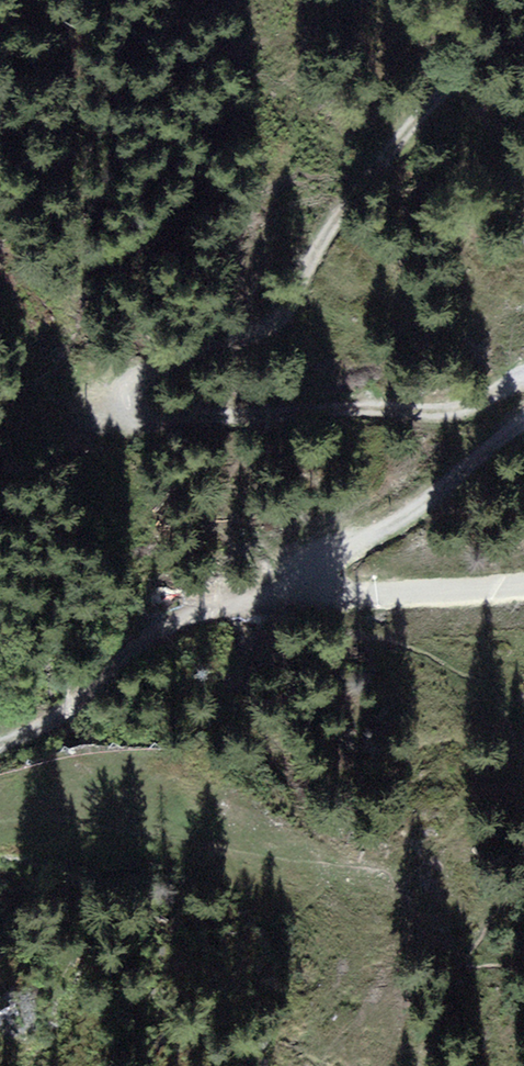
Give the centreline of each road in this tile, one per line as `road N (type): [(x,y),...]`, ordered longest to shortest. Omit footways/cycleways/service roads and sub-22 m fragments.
road 1 (track): [(523,386),(432,408),(370,394),(217,422),(107,418),(113,405),(159,369),(290,306),(312,256),(413,119),(523,34)]
road 2 (track): [(0,743),(75,706),(167,624),(294,588),(523,424)]
road 3 (track): [(294,588),(523,585)]

